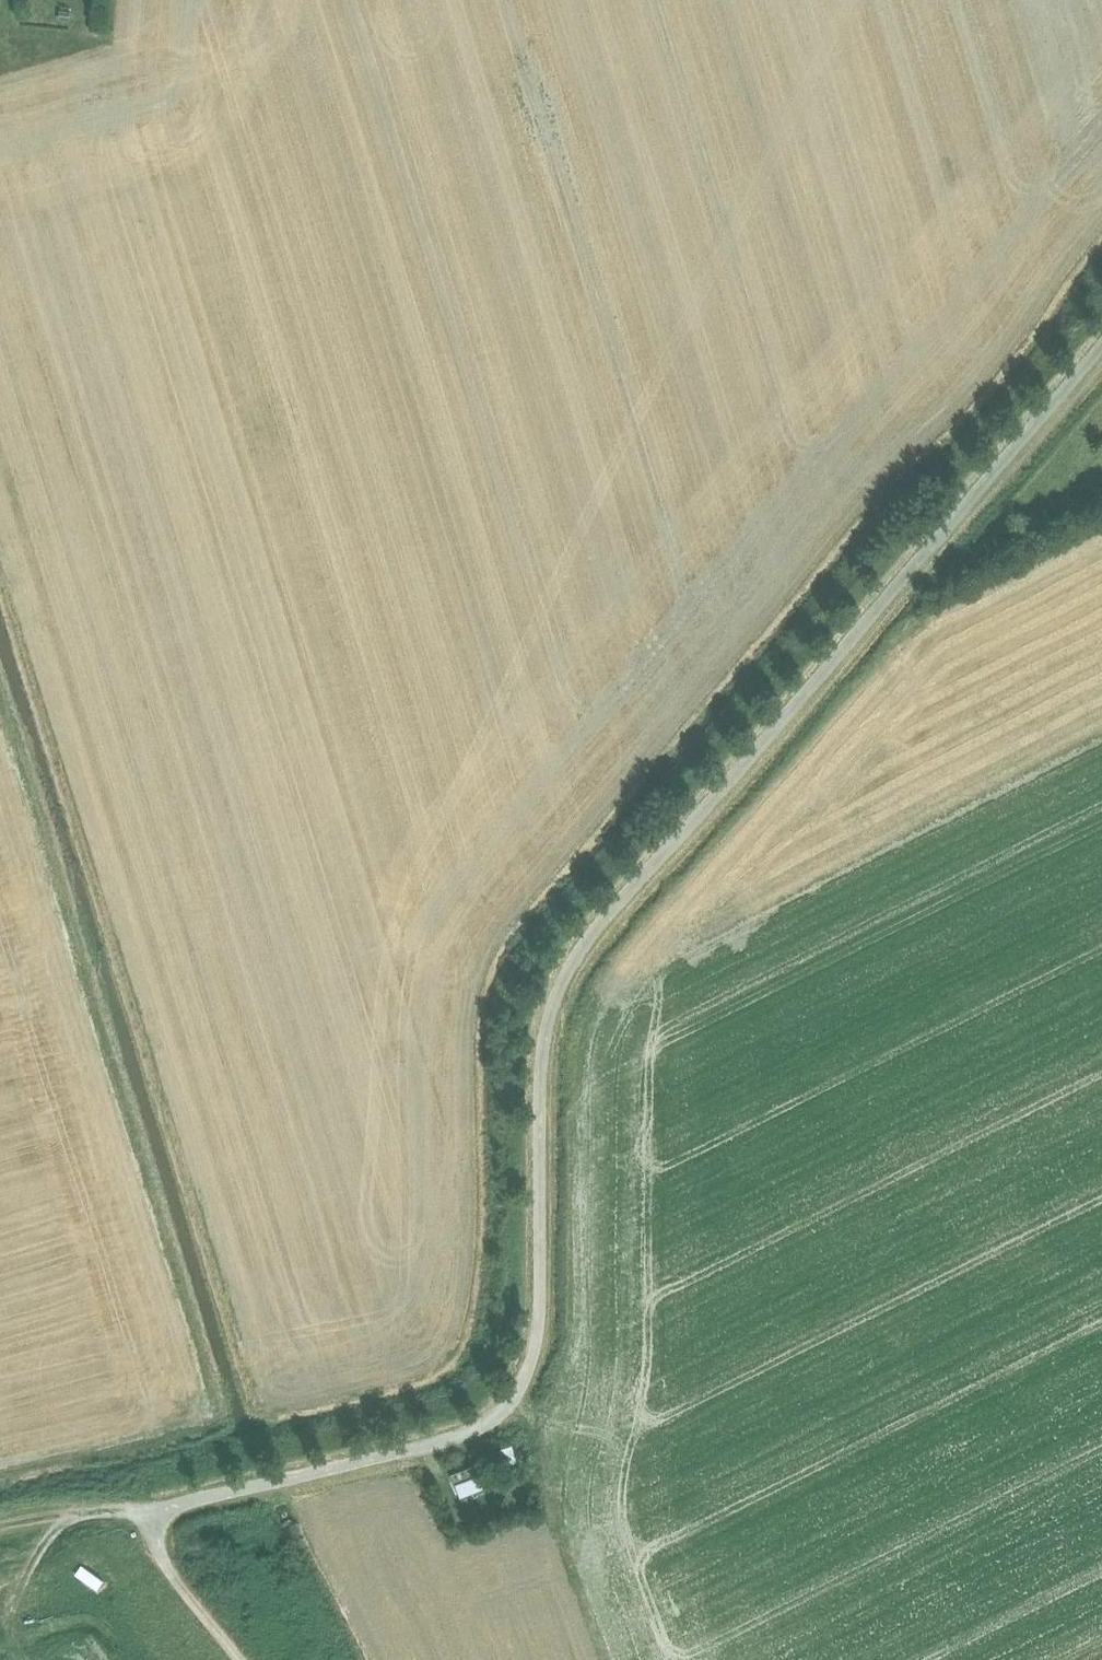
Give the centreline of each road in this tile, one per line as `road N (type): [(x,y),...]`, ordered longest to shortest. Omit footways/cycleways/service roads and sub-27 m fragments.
road 1 (unclassified): [(156,1525),(163,1509),(185,1499),(373,1465),(482,1434),(519,1395),(539,1343),(542,1072),(552,1013),(575,969),(1101,354)]
road 2 (track): [(235,1659),(161,1551),(156,1525)]
road 3 (track): [(22,1659),(8,1629),(14,1589),(49,1529)]

